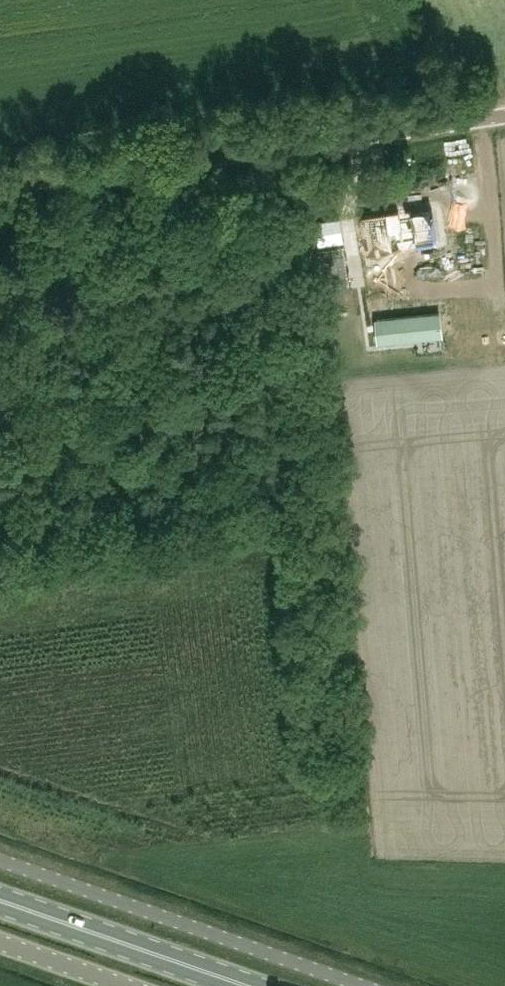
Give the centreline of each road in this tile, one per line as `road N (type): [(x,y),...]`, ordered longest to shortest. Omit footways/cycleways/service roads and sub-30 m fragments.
road 1 (unclassified): [(0,184),(504,115)]
road 2 (unclassified): [(360,985),(0,861)]
road 3 (primary): [(0,900),(248,985)]
road 4 (unclassified): [(133,985),(0,940)]

